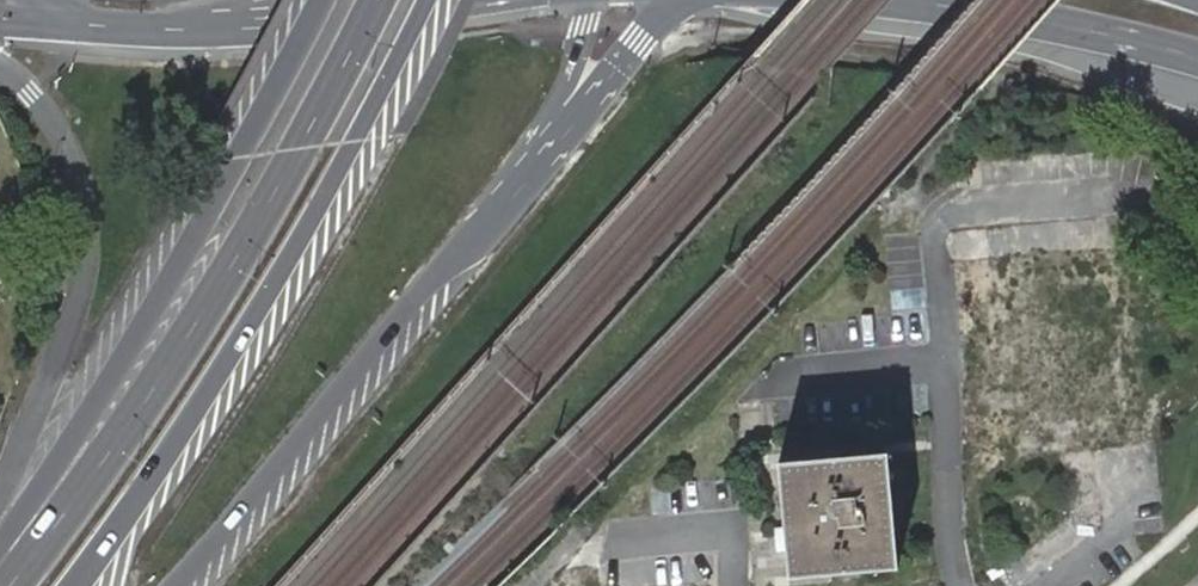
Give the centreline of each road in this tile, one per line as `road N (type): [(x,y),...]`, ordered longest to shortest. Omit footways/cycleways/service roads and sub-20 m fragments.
road 1 (primary): [(374,0),(302,147),(115,448),(13,585)]
road 2 (primary): [(72,585),(155,473),(356,142),(423,0)]
road 3 (primary): [(317,0),(240,156),(82,428),(0,548)]
road 4 (primary): [(171,585),(501,205)]
road 5 (primary): [(0,66),(31,93),(69,148),(91,232),(78,316),(0,509)]
road 6 (primary): [(893,0),(1110,34),(1197,58)]
road 7 (secondary): [(163,29),(268,26),(464,0)]
road 8 (primary): [(501,205),(658,21),(685,0)]
road 9 (secondary): [(501,205),(576,58),(587,0)]

